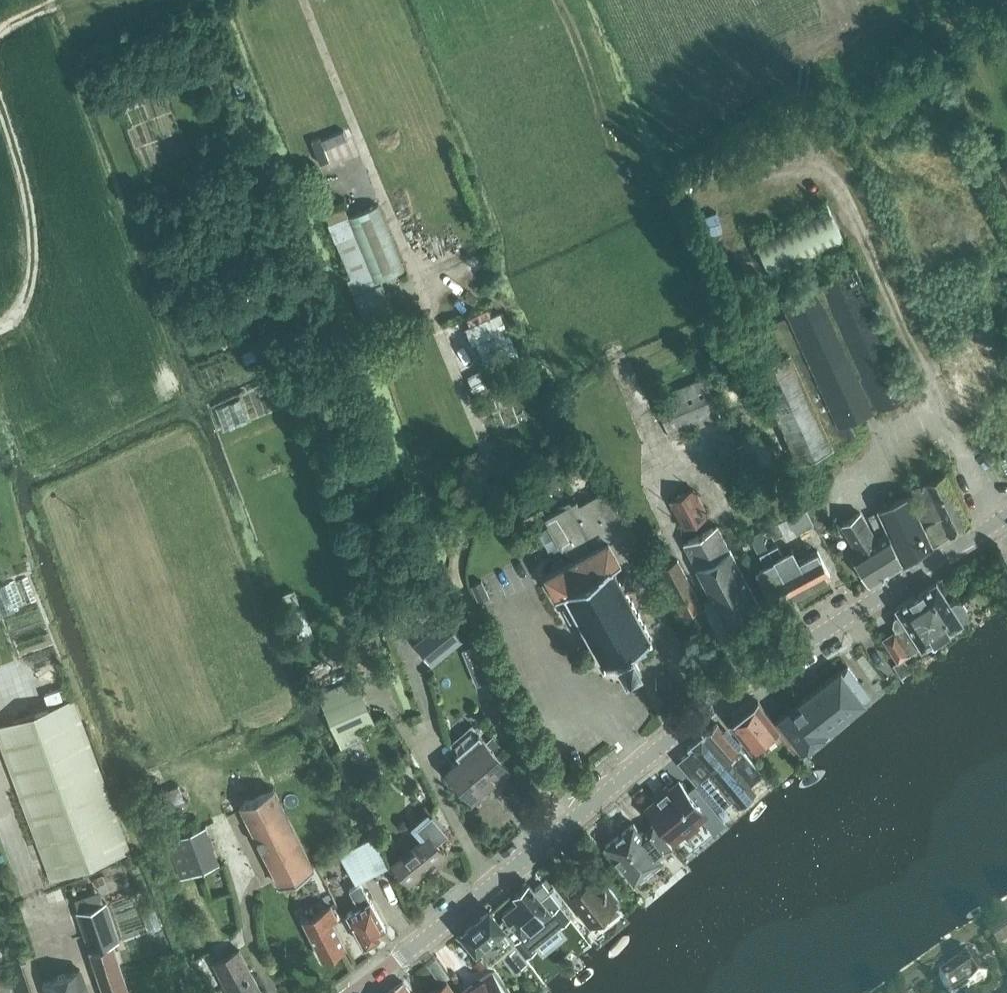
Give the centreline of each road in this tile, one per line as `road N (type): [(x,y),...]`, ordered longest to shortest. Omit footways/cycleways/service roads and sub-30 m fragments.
road 1 (tertiary): [(351,992),(734,688),(1006,516)]

